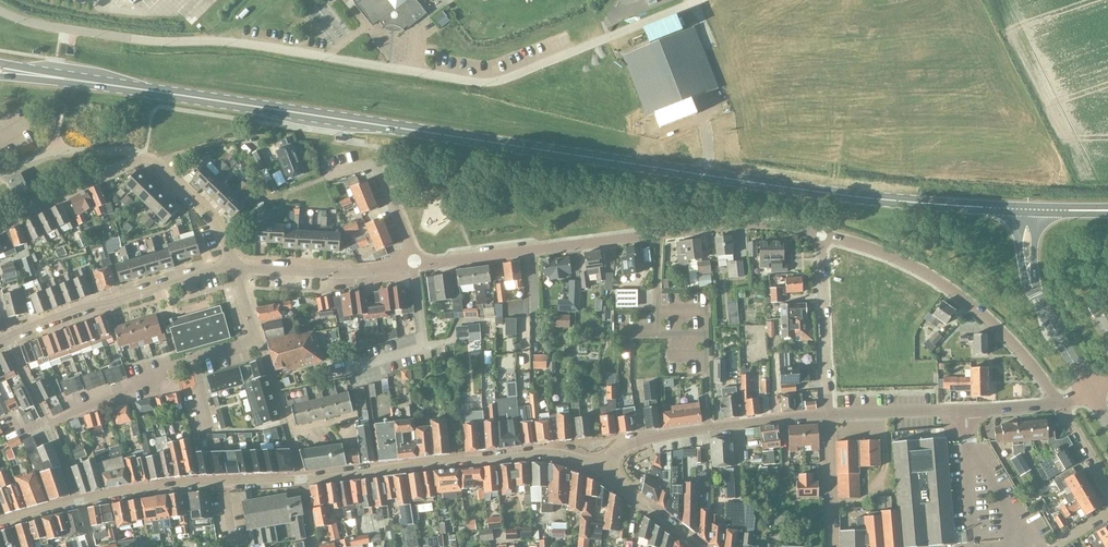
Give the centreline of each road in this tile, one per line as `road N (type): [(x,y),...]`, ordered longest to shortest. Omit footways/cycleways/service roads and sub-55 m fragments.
road 1 (primary): [(1018,209),(834,195),(65,79)]
road 2 (unclassified): [(74,30),(246,44),(485,83),(699,1)]
road 3 (residential): [(414,266),(727,225),(822,235)]
road 4 (residential): [(0,230),(150,159),(215,225),(235,269)]
road 5 (tertiary): [(302,479),(537,453),(601,472)]
road 6 (residential): [(1057,402),(1008,339),(948,288),(896,258),(822,235)]
road 7 (residential): [(13,336),(120,296),(235,269)]
road 8 (residential): [(828,414),(1057,402)]
road 9 (residential): [(48,423),(149,383),(170,365),(258,340)]
road 10 (tertiary): [(80,502),(173,486),(302,479)]
road 11 (unclassified): [(601,472),(634,441),(777,420)]
road 12 (residential): [(235,269),(355,273),(414,266)]
road 13 (residential): [(828,414),(822,235)]
road 14 (residential): [(349,370),(424,347),(414,266)]
road 15 (residential): [(414,266),(378,170),(364,165),(324,178)]
road 16 (residential): [(828,414),(831,546)]
road 17 (tertiary): [(1088,390),(1030,281)]
road 18 (tertiary): [(601,472),(698,546)]

